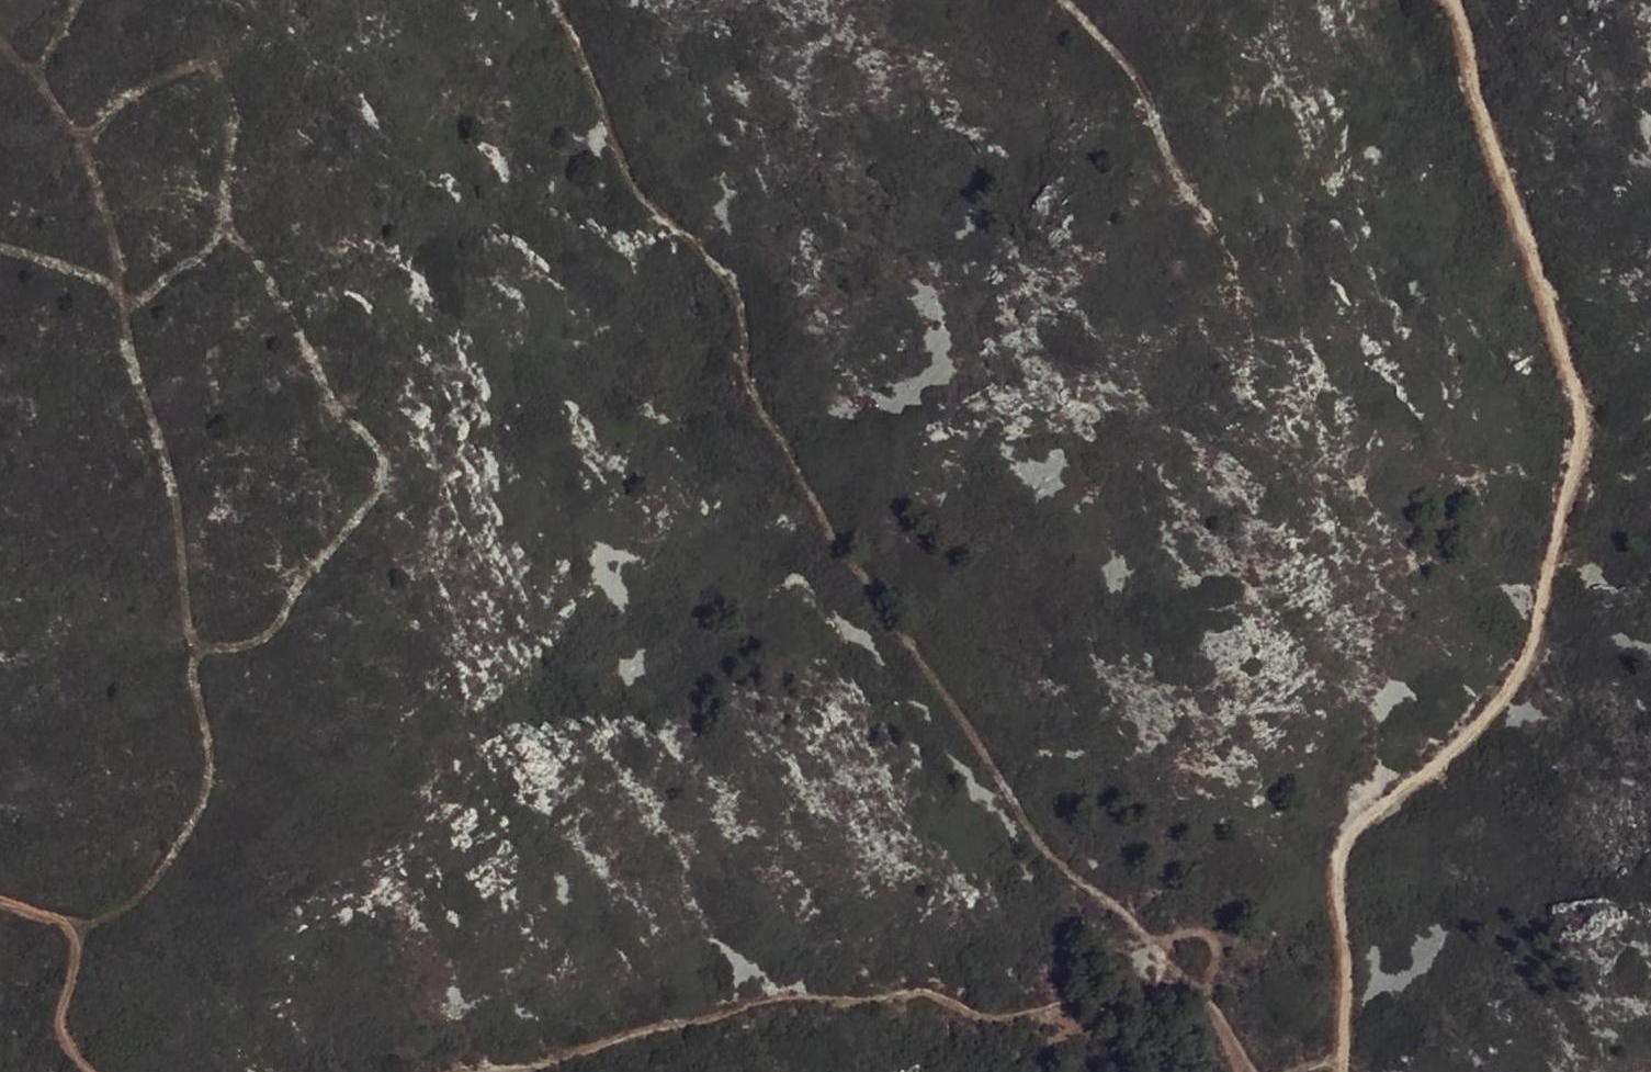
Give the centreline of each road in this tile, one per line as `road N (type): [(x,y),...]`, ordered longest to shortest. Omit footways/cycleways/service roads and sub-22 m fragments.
road 1 (track): [(1344,1071),(1337,868),(1355,827),(1485,715),(1541,631),(1585,405),(1481,106),(1454,0)]

